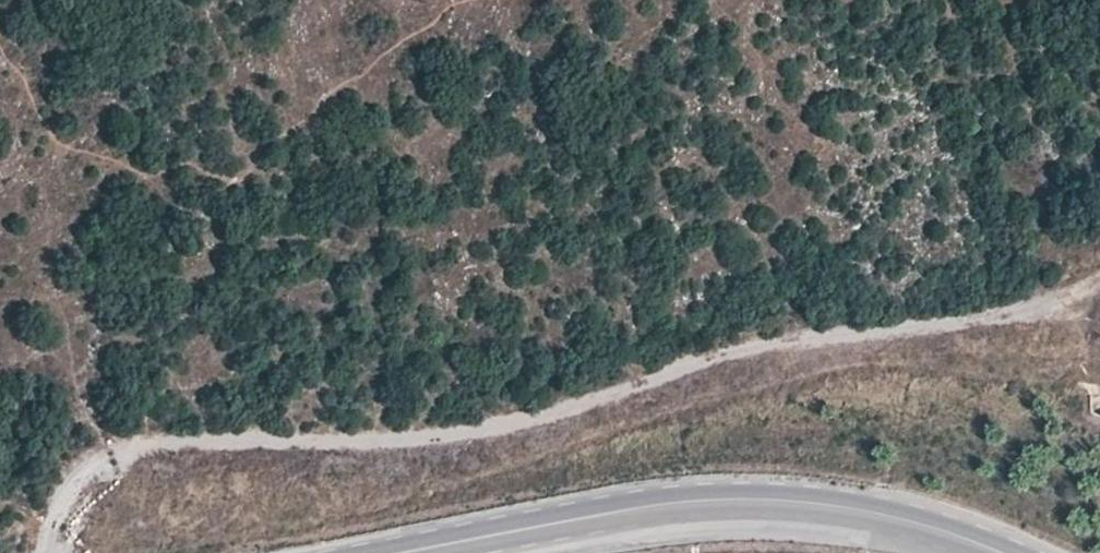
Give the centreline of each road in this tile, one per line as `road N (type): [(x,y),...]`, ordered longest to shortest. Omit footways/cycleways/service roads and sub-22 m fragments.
road 1 (track): [(434,436),(555,415),(733,354),(1025,309),(1099,281)]
road 2 (tertiary): [(979,552),(882,521),(763,502),(660,507),(398,552)]
road 3 (unclassified): [(434,436),(204,442),(131,453),(103,466),(62,510),(52,552)]

